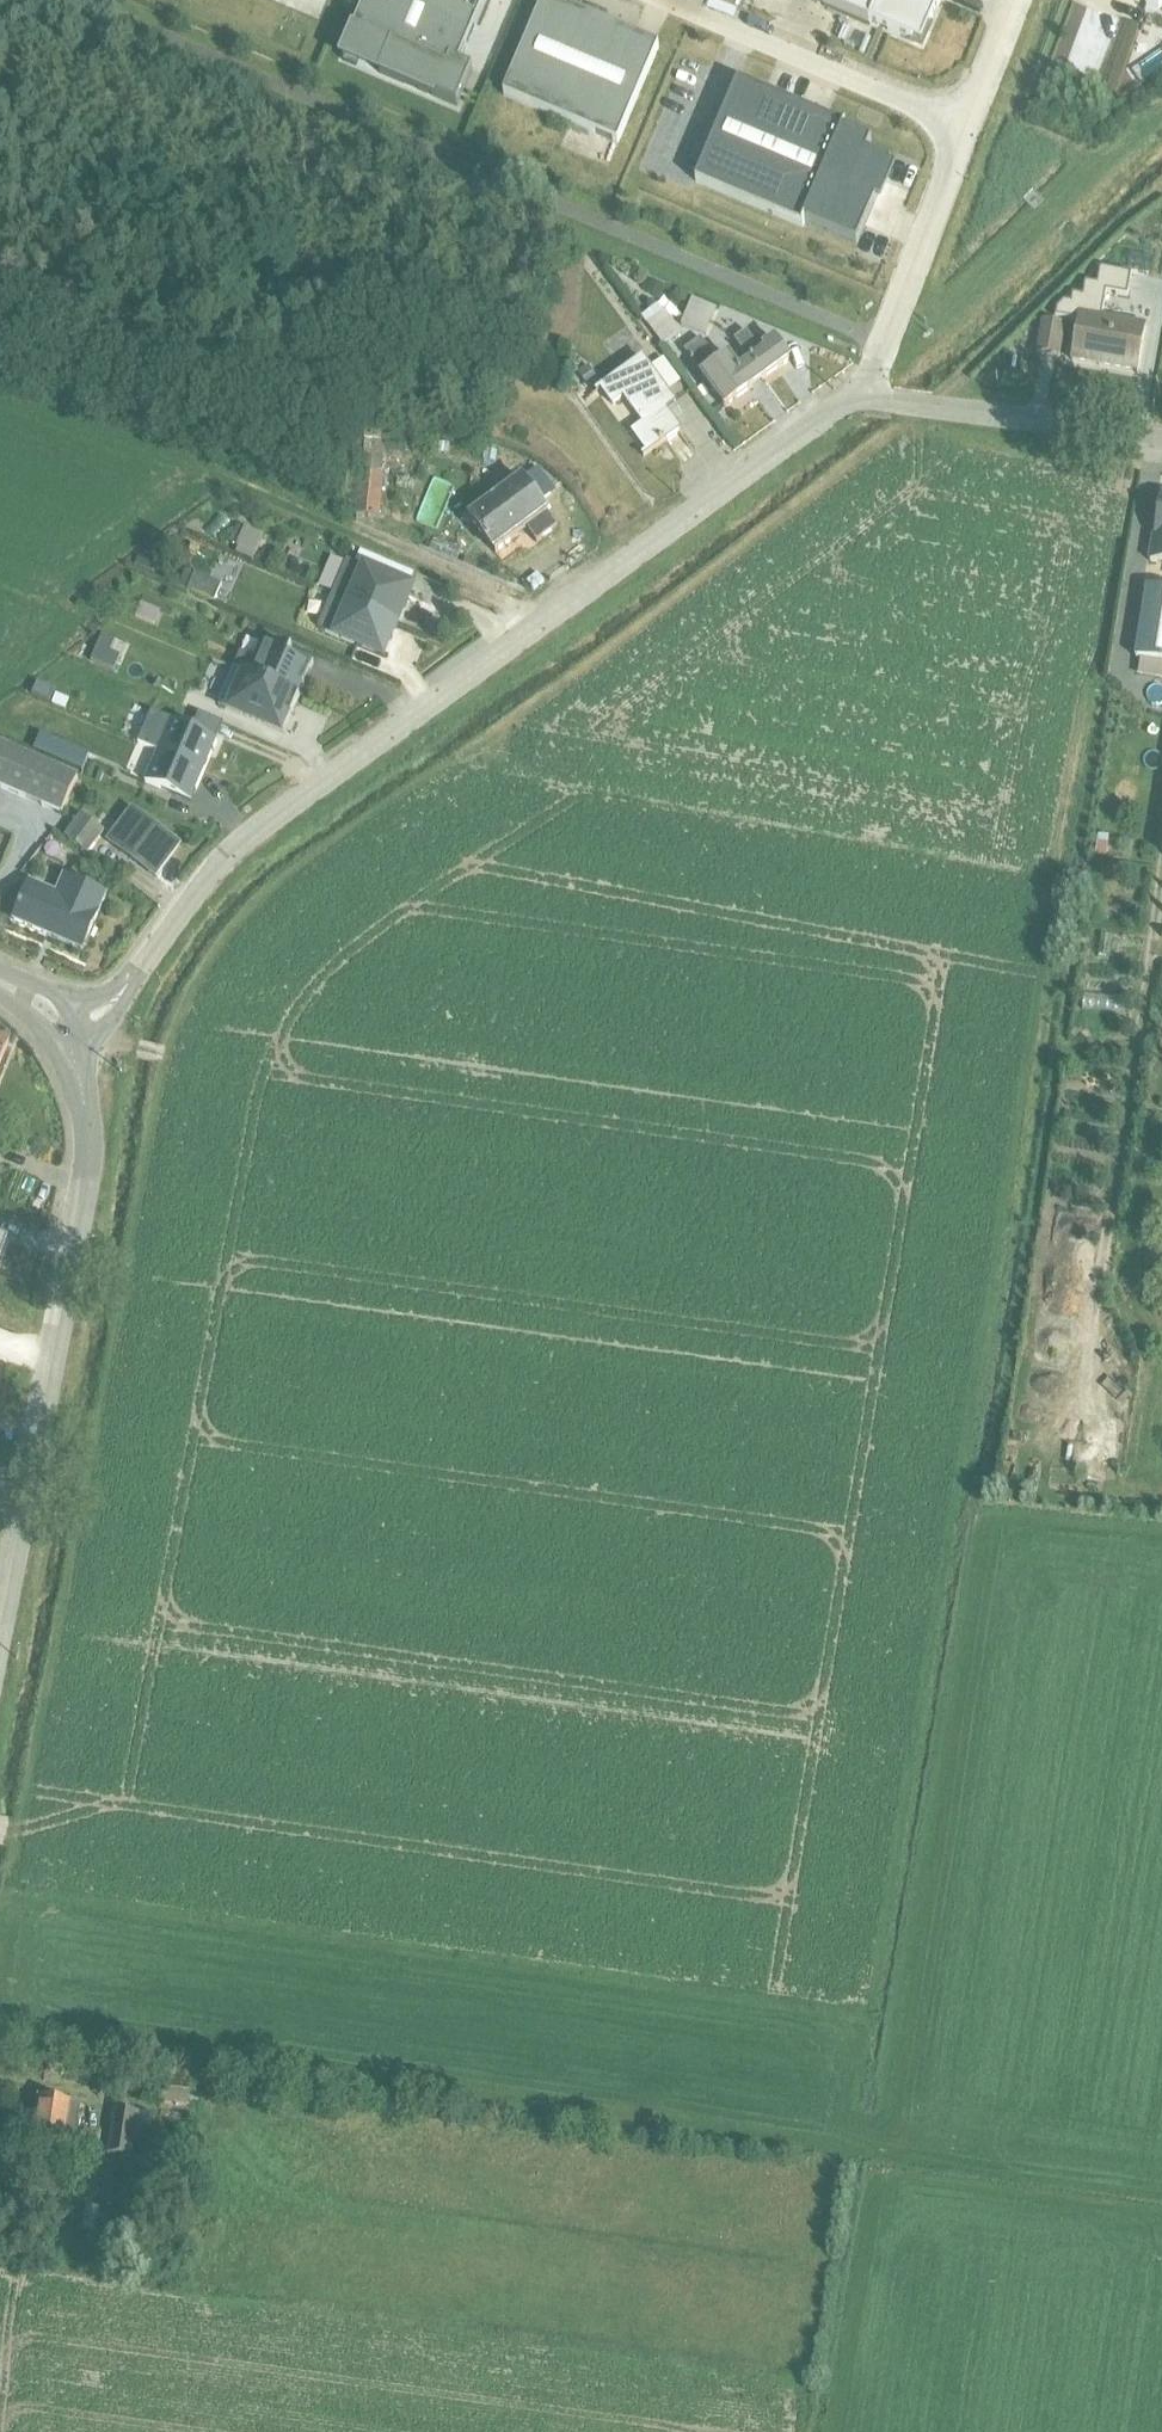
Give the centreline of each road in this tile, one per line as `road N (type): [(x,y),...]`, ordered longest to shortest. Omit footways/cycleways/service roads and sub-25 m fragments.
road 1 (residential): [(66,1031),(114,1002),(244,843),(863,392)]
road 2 (residential): [(0,1632),(90,1175),(89,1117),(66,1031)]
road 3 (unclassified): [(671,0),(969,124)]
road 4 (residential): [(863,392),(1161,436)]
road 5 (unclassified): [(863,392),(969,124)]
road 6 (unclassified): [(969,124),(1016,0)]

